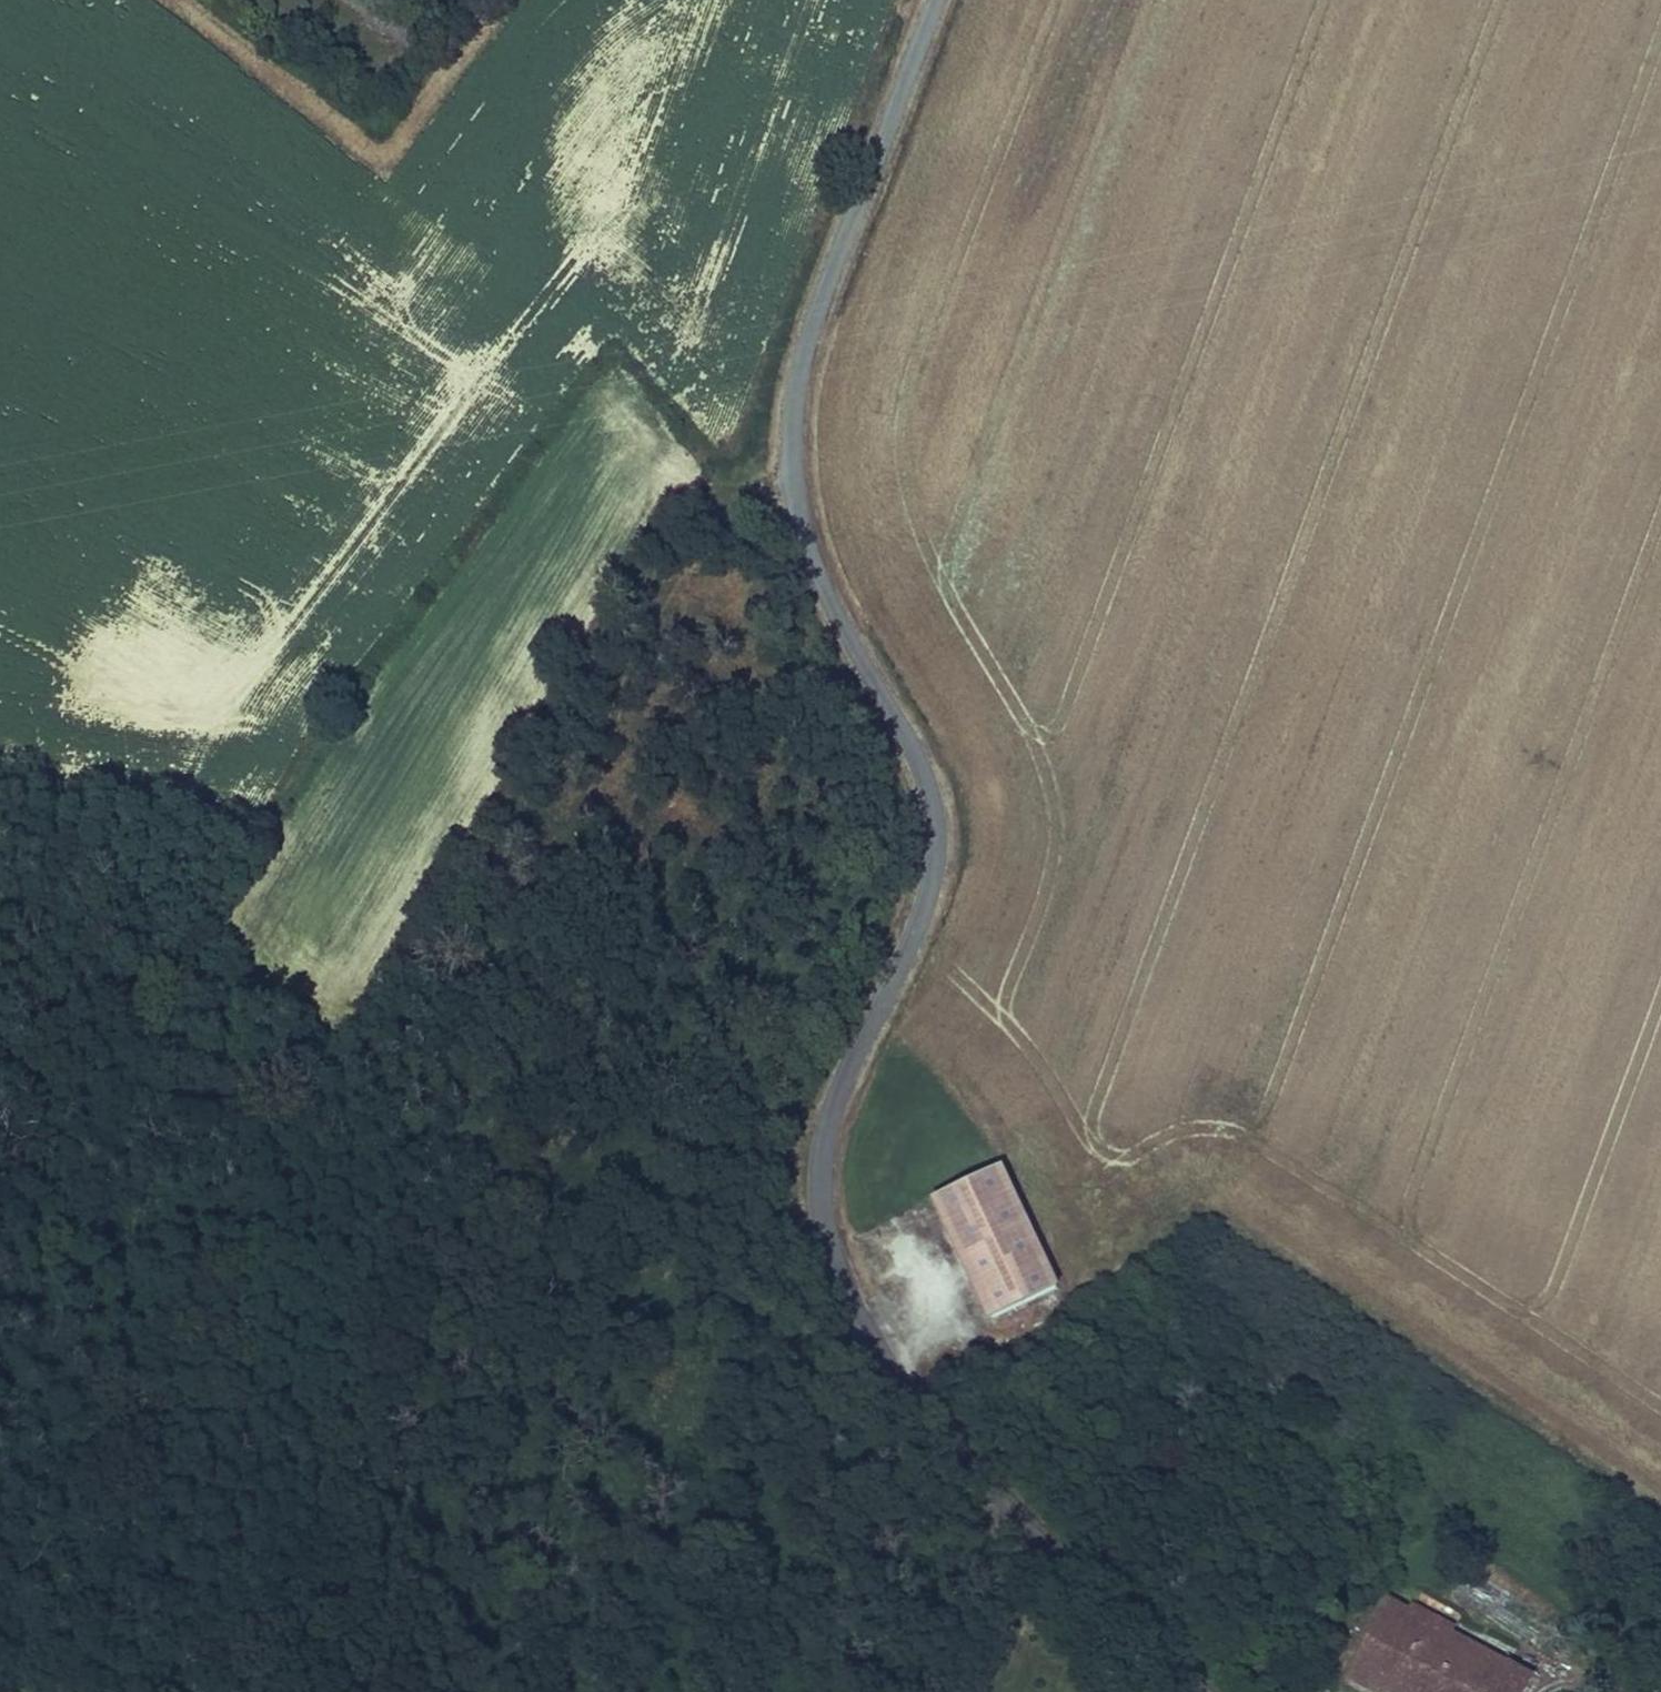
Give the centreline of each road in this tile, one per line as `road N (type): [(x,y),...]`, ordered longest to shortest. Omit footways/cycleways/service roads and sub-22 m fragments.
road 1 (tertiary): [(934,0),(800,367),(791,422),(808,548),(904,730),(933,811),(929,885),(840,1086),(821,1164),(821,1203),(861,1321),(911,1400),(1192,1691)]

